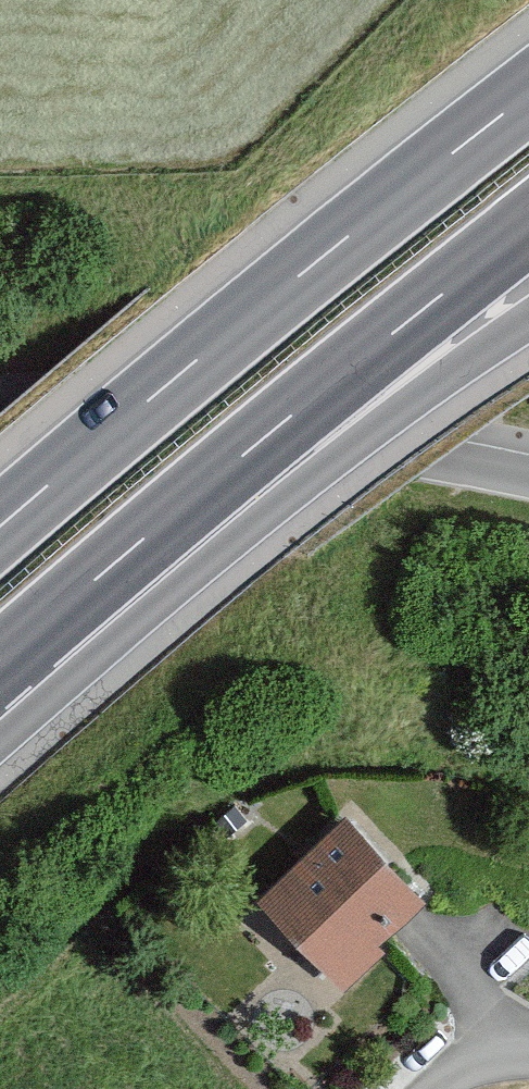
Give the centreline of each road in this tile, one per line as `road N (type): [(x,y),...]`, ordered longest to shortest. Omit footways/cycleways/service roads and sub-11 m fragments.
road 1 (motorway): [(528,92),(0,525)]
road 2 (motorway): [(28,635),(528,224)]
road 3 (motorway): [(28,635),(528,324)]
road 4 (motorway): [(528,475),(211,424),(0,423)]

